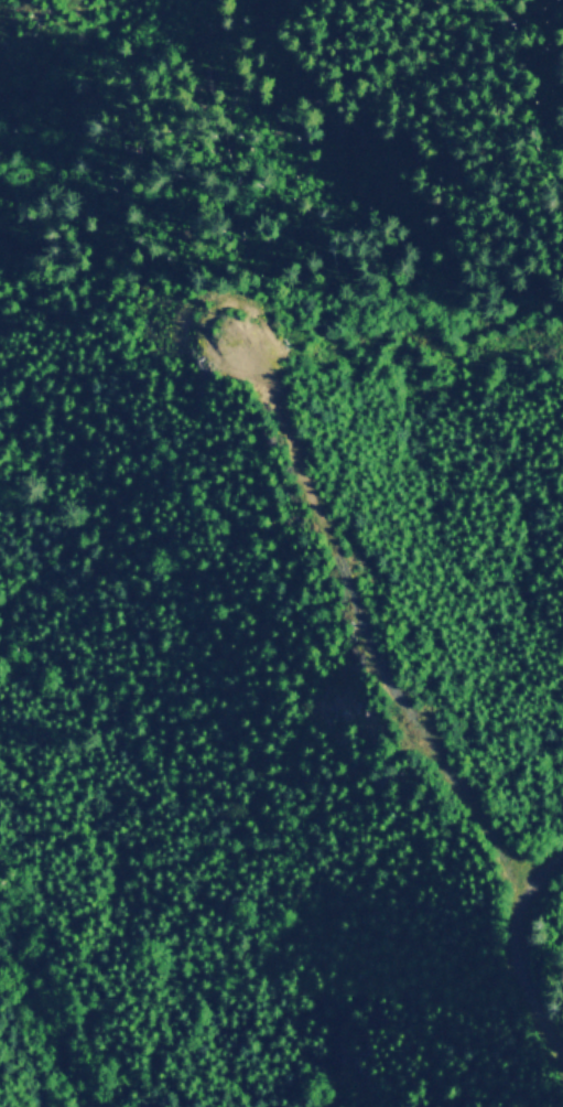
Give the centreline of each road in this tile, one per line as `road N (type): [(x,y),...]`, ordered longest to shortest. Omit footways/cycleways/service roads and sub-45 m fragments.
road 1 (track): [(562,806),(506,808),(468,792),(435,745),(370,610),(320,473),(292,428)]
road 2 (track): [(562,855),(527,890),(516,925),(523,964),(562,1050)]

